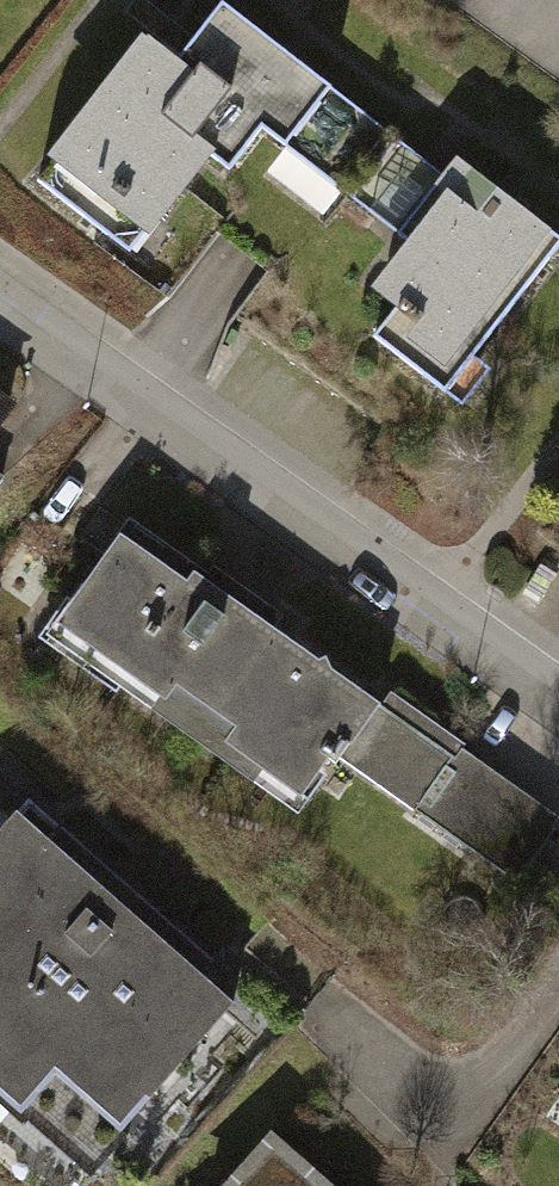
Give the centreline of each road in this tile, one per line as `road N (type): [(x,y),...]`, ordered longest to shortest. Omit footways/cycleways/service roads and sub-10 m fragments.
road 1 (residential): [(558,687),(0,291)]
road 2 (residential): [(301,1016),(372,1077),(443,1103),(513,1064),(558,996)]

